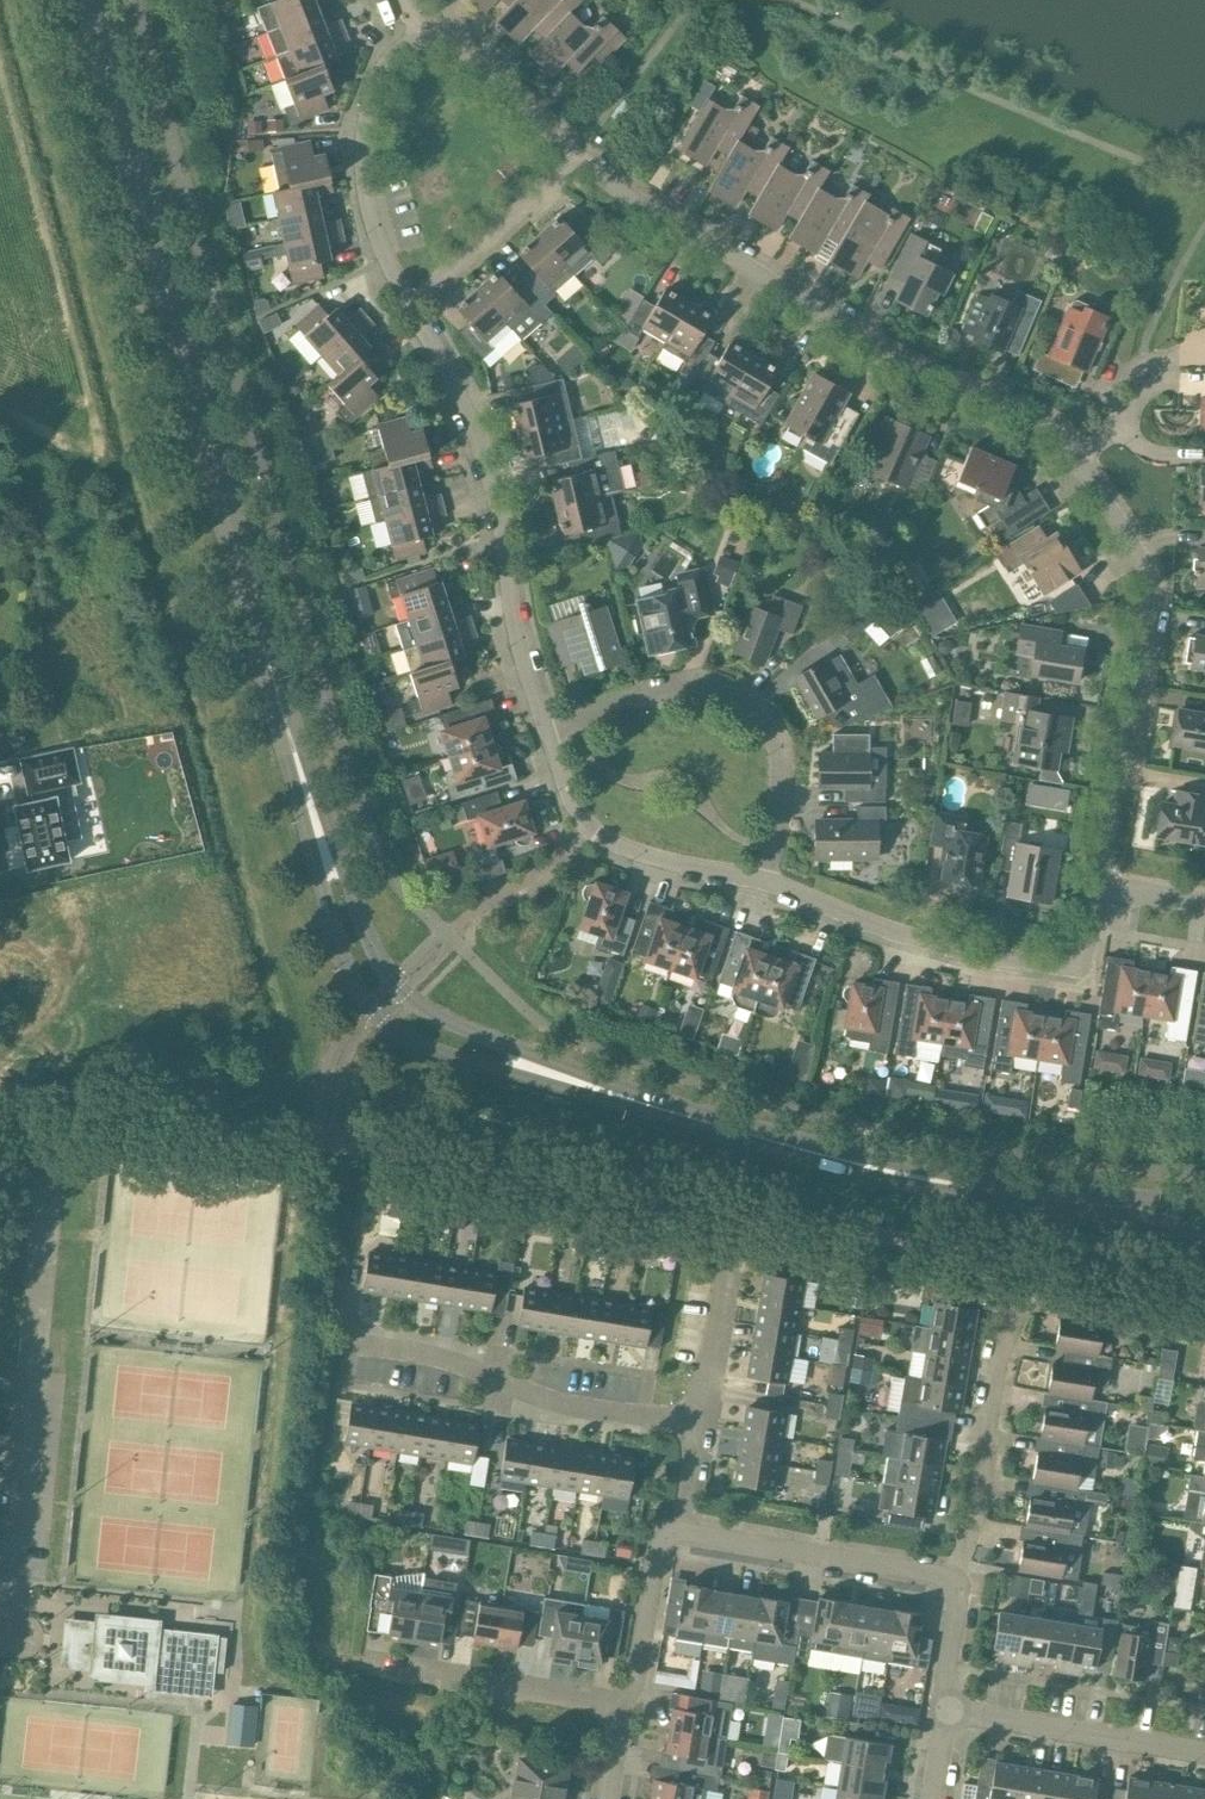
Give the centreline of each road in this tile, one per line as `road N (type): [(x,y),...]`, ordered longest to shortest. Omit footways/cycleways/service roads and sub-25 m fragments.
road 1 (tertiary): [(321,842),(90,0)]
road 2 (residential): [(1082,454),(1042,415),(843,330),(577,156)]
road 3 (residential): [(1082,454),(1156,582),(1100,891)]
road 4 (residential): [(548,733),(521,650),(503,534),(452,386),(412,310)]
road 5 (tertiary): [(953,1184),(554,1075)]
road 6 (residential): [(1100,891),(1086,944),(1071,963),(1048,966),(899,937),(765,882)]
road 7 (residential): [(765,882),(778,807),(776,749),(749,704),(704,686),(644,697),(548,733)]
road 8 (tertiary): [(321,842),(322,885),(338,941),(374,1009),(440,1053),(501,1072),(554,1075)]
road 9 (residential): [(699,1422),(587,1409),(474,1368),(344,1343)]
road 10 (tertiary): [(554,1075),(397,986),(321,842)]
road 11 (residential): [(412,310),(367,216),(361,142),(383,71),(418,39)]
road 12 (residential): [(765,882),(624,848),(591,827),(572,801),(548,733)]
road 13 (residential): [(961,1584),(683,1532)]
road 14 (residential): [(961,1584),(1014,1307)]
road 15 (residential): [(1204,1752),(943,1710)]
road 16 (tertiary): [(953,1184),(992,1200),(1140,1219),(1204,1238)]
road 17 (residential): [(613,1710),(363,1671)]
road 18 (tertiary): [(1204,1203),(996,1181),(953,1184)]
road 19 (residential): [(412,310),(577,156)]
road 20 (residential): [(613,1710),(635,1687),(660,1543),(683,1532)]
road 21 (residential): [(577,156),(463,49),(418,39)]
road 22 (residential): [(699,1422),(727,1266)]
road 23 (residential): [(943,1710),(961,1584)]
road 24 (residential): [(1082,454),(1112,432),(1143,354)]

